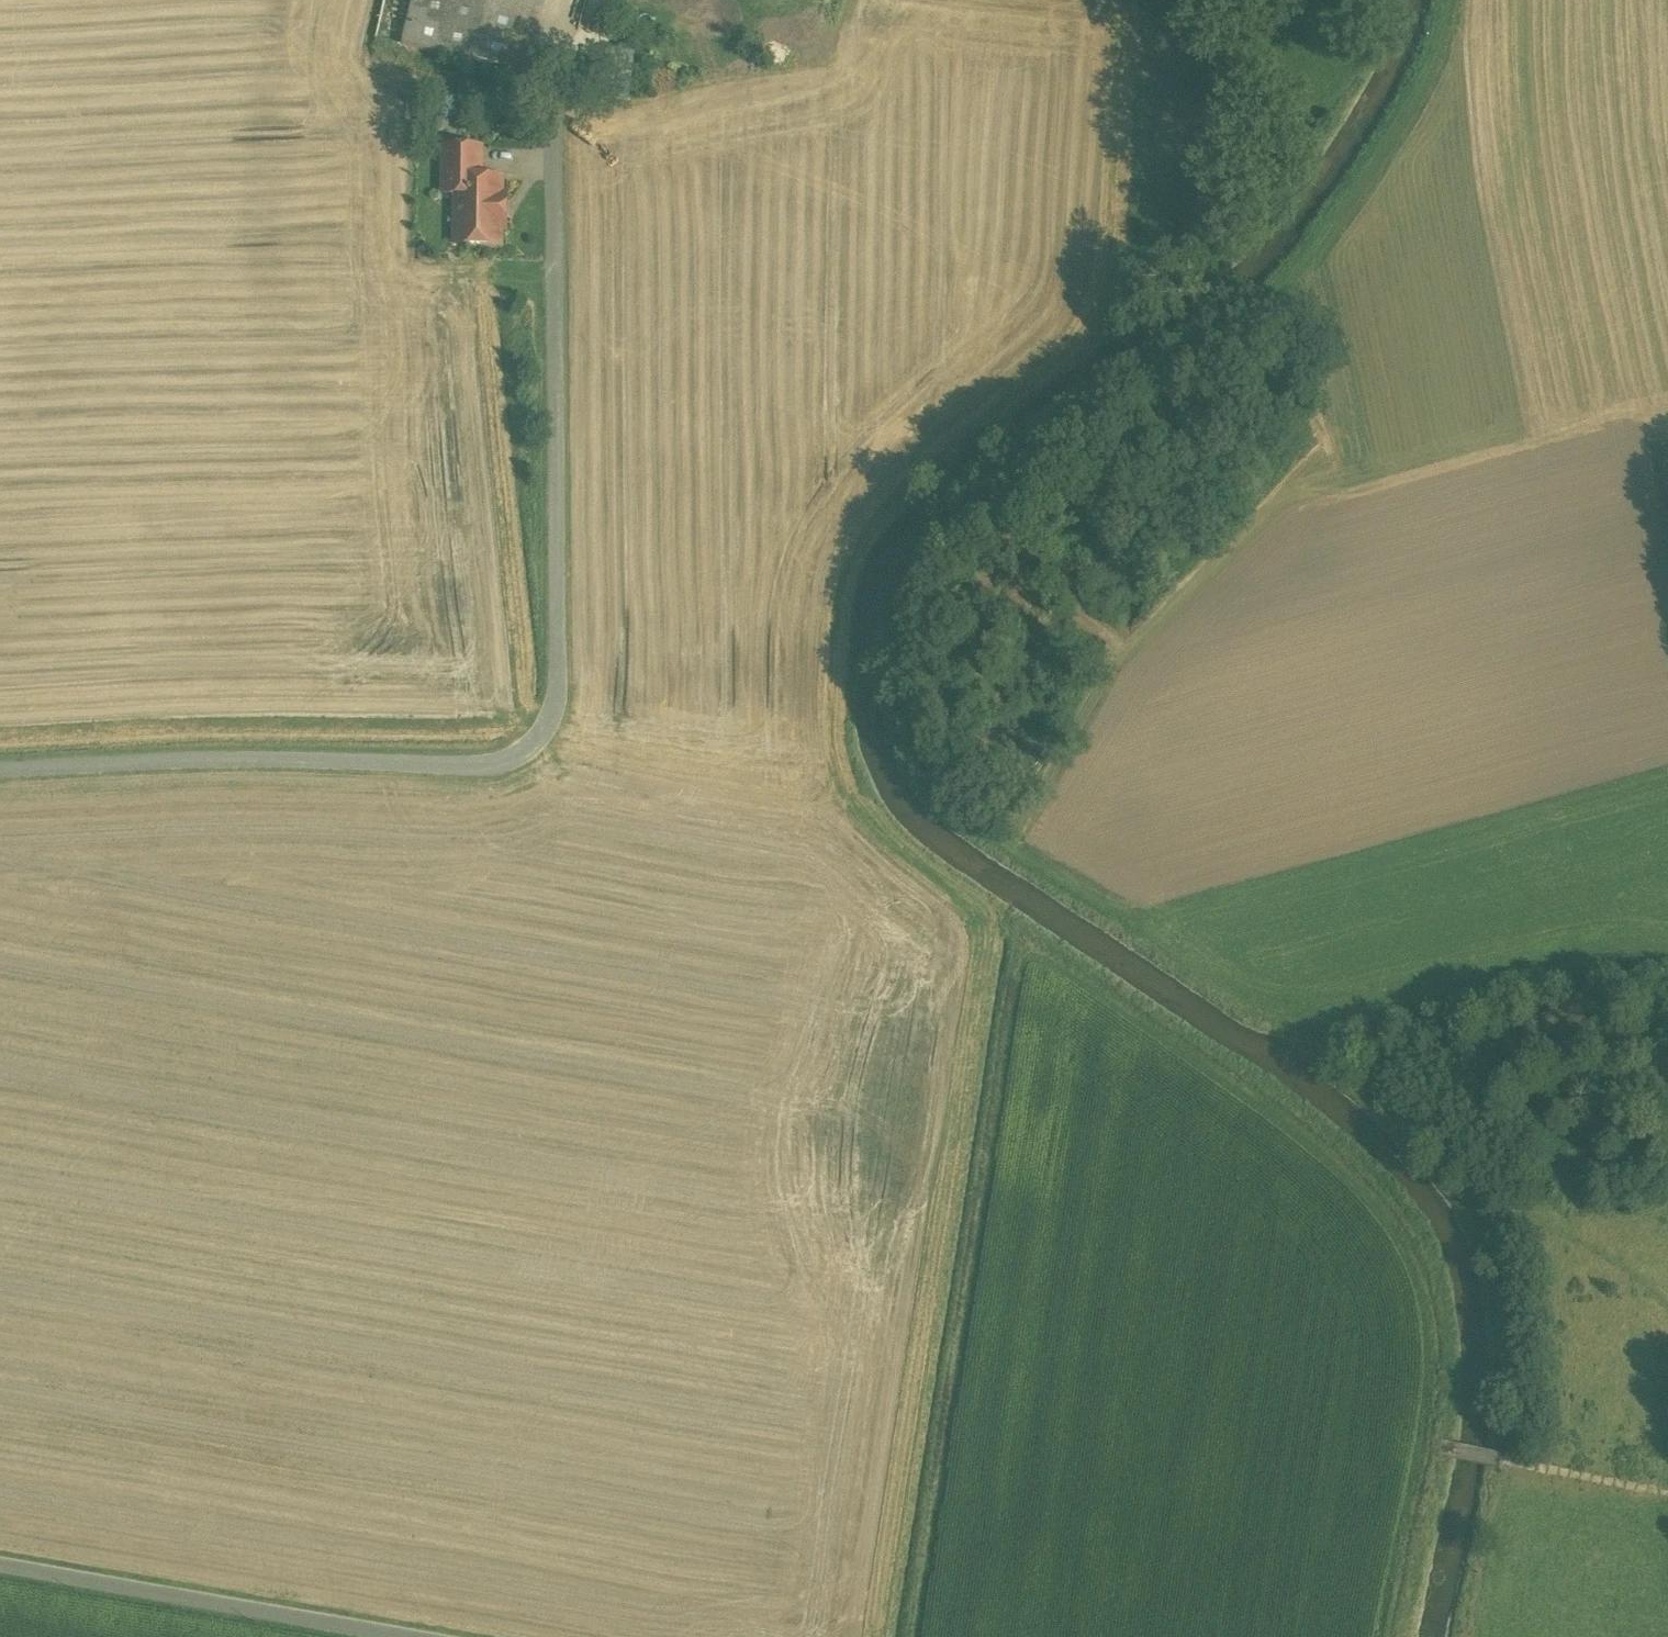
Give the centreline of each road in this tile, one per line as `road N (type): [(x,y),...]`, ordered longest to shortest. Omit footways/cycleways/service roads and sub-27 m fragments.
road 1 (track): [(0,771),(284,753),(510,765),(560,711),(548,122)]
road 2 (unclassified): [(0,1566),(421,1636)]
road 3 (track): [(1667,1492),(1438,1445)]

